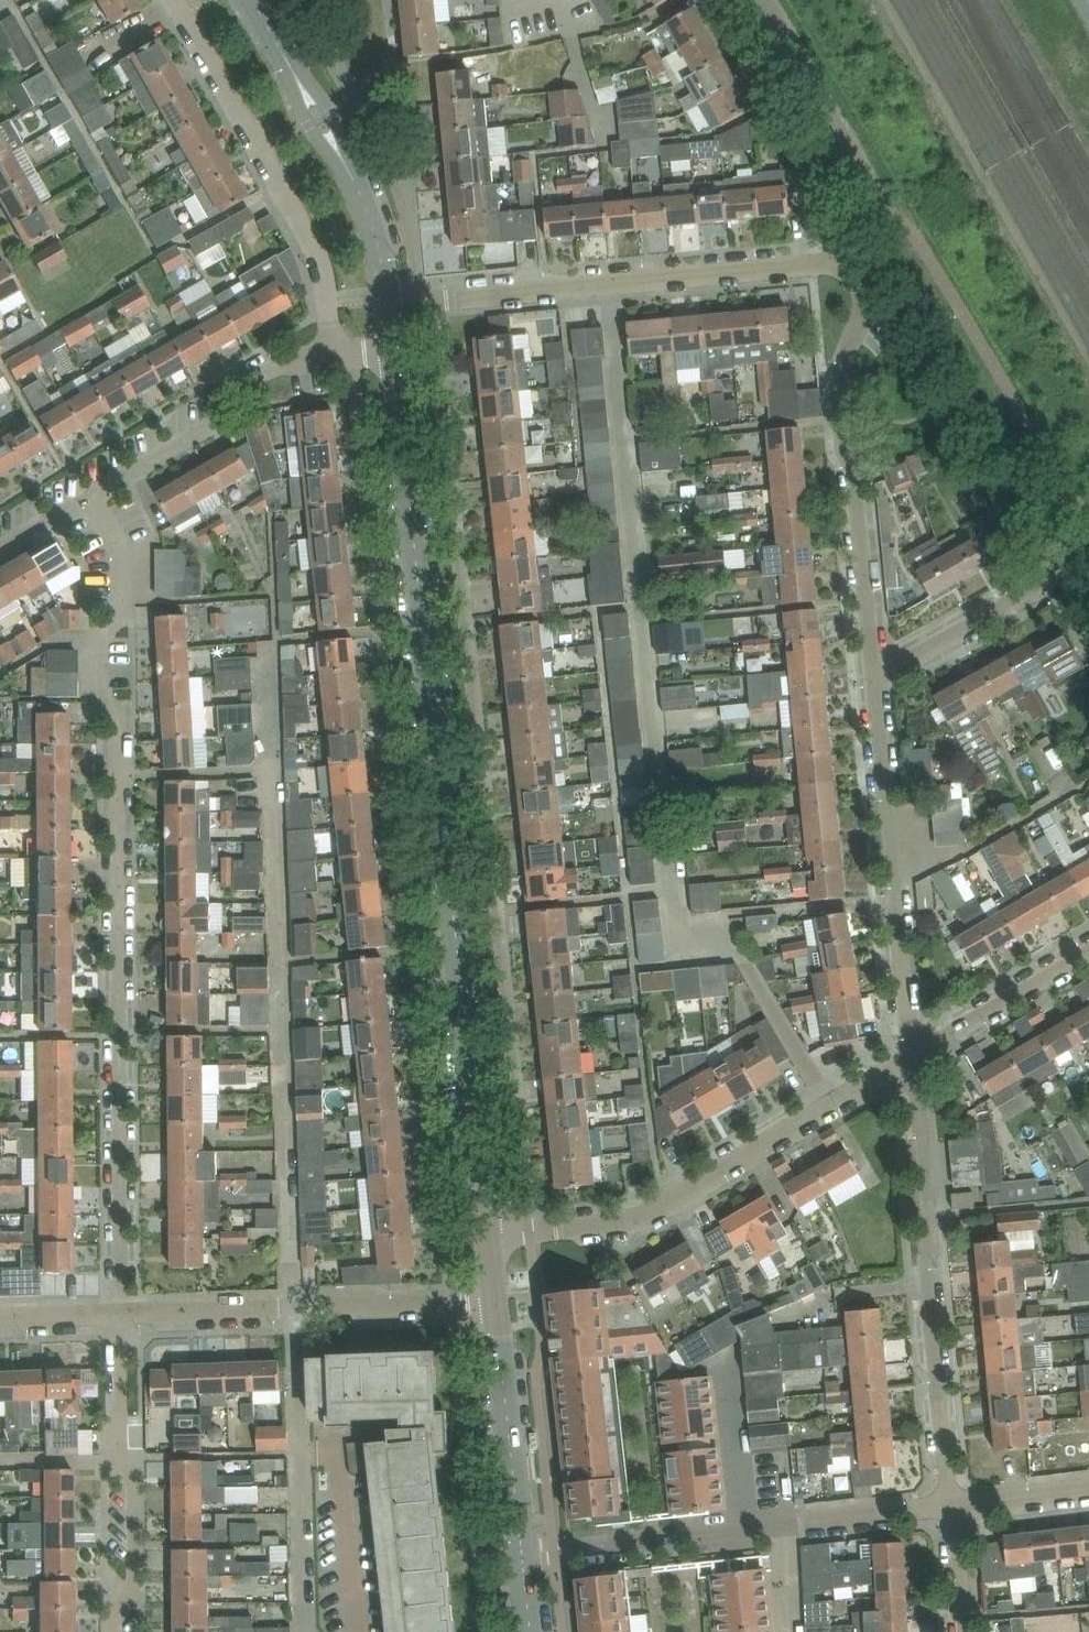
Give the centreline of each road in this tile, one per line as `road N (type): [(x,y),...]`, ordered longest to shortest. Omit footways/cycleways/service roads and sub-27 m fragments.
road 1 (tertiary): [(487,1229),(392,350)]
road 2 (residential): [(115,1316),(122,1262),(116,728),(97,701),(97,640),(121,614),(116,545),(91,502)]
road 3 (residential): [(487,1229),(624,1222),(654,1212),(916,1055)]
road 4 (residential): [(387,302),(842,259)]
road 5 (residential): [(916,1055),(948,1504)]
road 6 (residential): [(842,259),(862,282),(864,310),(842,363),(875,674)]
road 7 (residential): [(174,0),(321,262),(331,356)]
road 8 (residential): [(875,674),(916,1055)]
road 9 (residential): [(115,1316),(494,1301)]
road 10 (tertiary): [(387,302),(364,214),(250,0)]
road 11 (residential): [(112,1631),(112,1610),(130,1586),(128,1459),(114,1436),(115,1316)]
road 12 (residential): [(91,502),(212,422),(222,396),(286,364),(331,356)]
road 13 (residential): [(842,259),(854,192),(843,146),(764,0)]
road 14 (residential): [(521,1558),(782,1524)]
road 15 (tertiary): [(521,1558),(494,1301)]
road 16 (residential): [(1088,596),(1064,588),(1031,592),(875,674)]
road 17 (residential): [(916,1055),(1088,951)]
road 18 (residential): [(782,1524),(948,1504)]
road 19 (residential): [(948,1504),(1088,1487)]
road 20 (residential): [(948,1504),(964,1631)]

